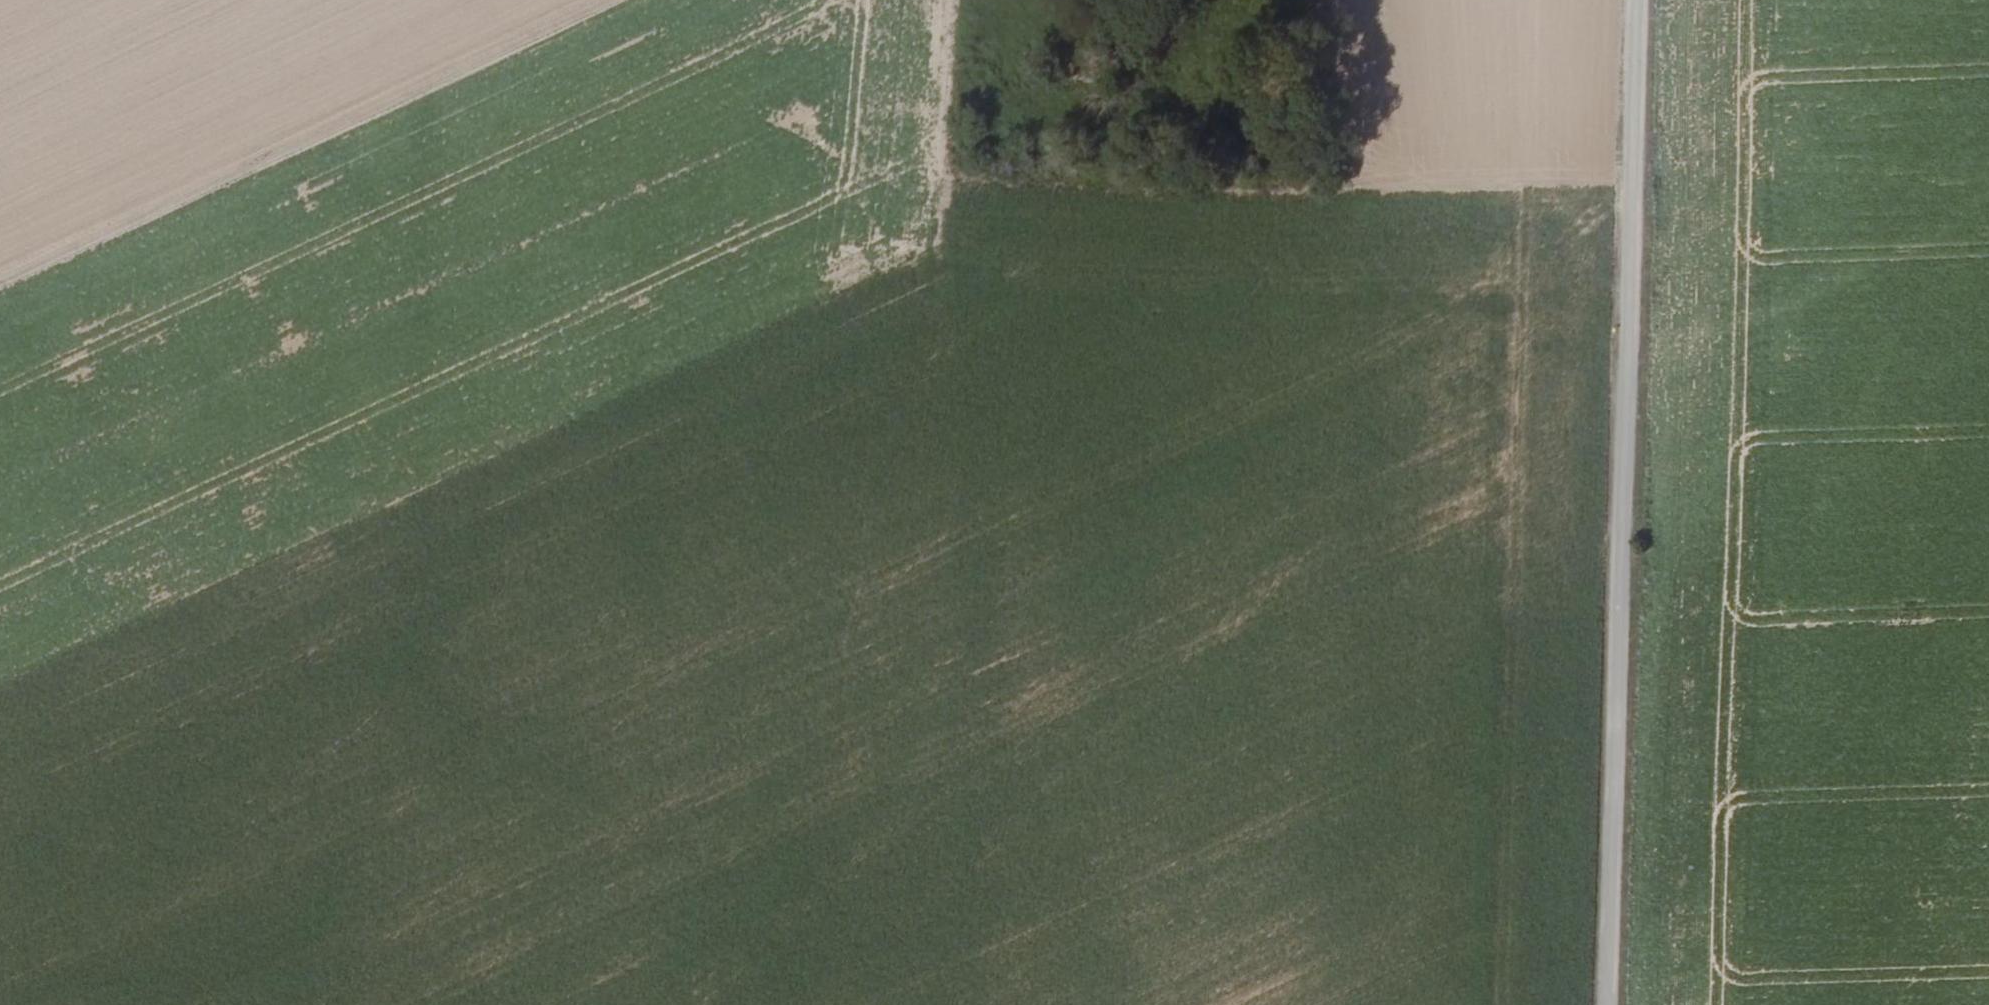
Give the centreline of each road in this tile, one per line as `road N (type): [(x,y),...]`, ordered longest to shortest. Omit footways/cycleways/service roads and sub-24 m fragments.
road 1 (track): [(1637,0),(1604,1004)]

